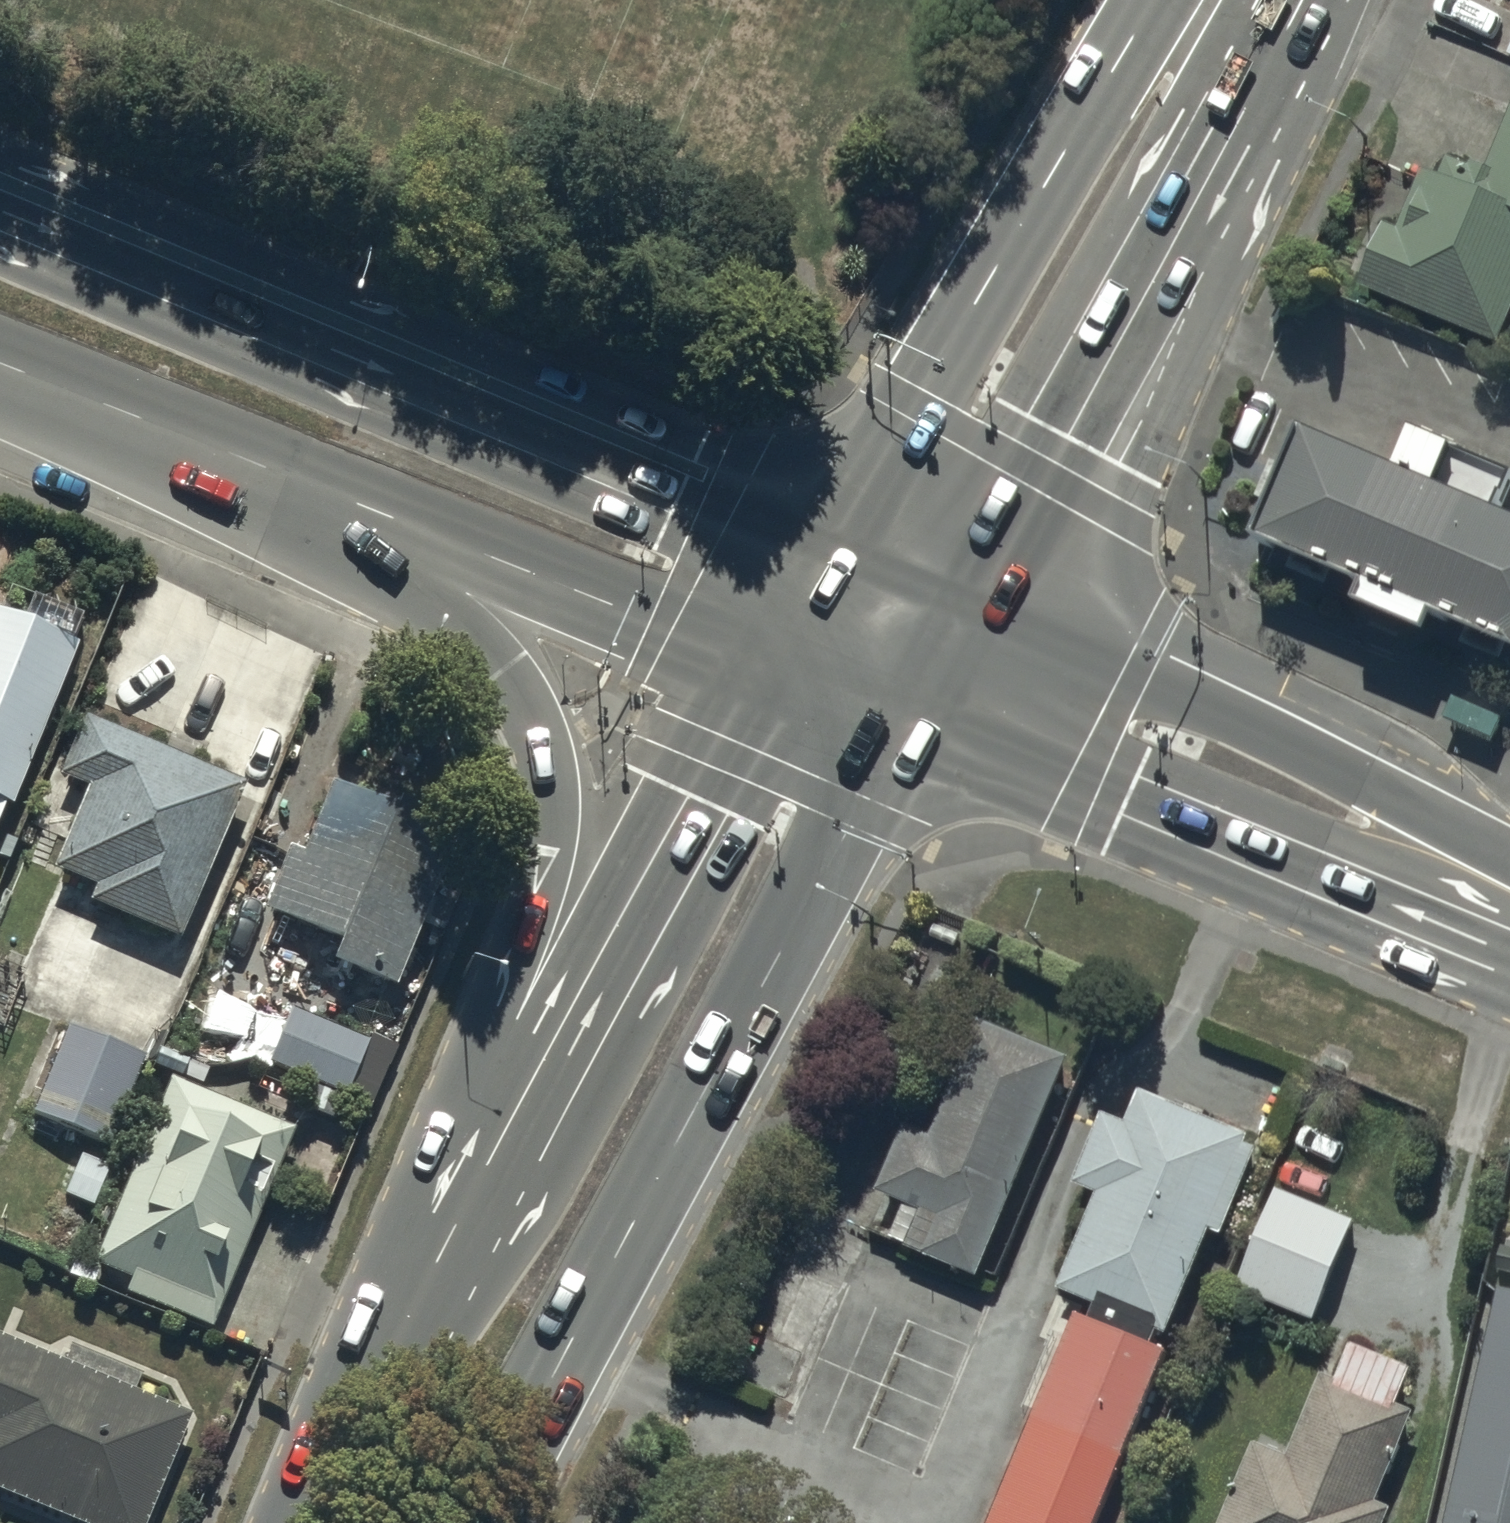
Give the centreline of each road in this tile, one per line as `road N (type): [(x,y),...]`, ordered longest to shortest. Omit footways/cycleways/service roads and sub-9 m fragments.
road 1 (trunk): [(443,1249),(454,1089),(507,969),(552,827),(553,783),(543,741),(498,670),(271,471)]
road 2 (trunk): [(914,722),(761,989),(479,1522)]
road 3 (trunk): [(0,212),(826,553)]
road 4 (secondary): [(1300,0),(973,613)]
road 5 (trunk): [(443,1249),(765,664)]
road 6 (secondary): [(826,553),(1155,0)]
road 7 (secondary): [(1509,950),(914,722)]
road 8 (secondary): [(973,613),(1301,750),(1509,866)]
road 9 (trunk): [(765,664),(271,471)]
road 10 (trunk): [(300,1522),(443,1249)]
road 11 (trunk): [(271,471),(0,364)]
road 12 (trunk): [(914,722),(765,664)]
road 13 (trunk): [(826,553),(973,613)]
road 14 (trunk): [(765,664),(826,553)]
road 15 (trunk): [(973,613),(914,722)]

